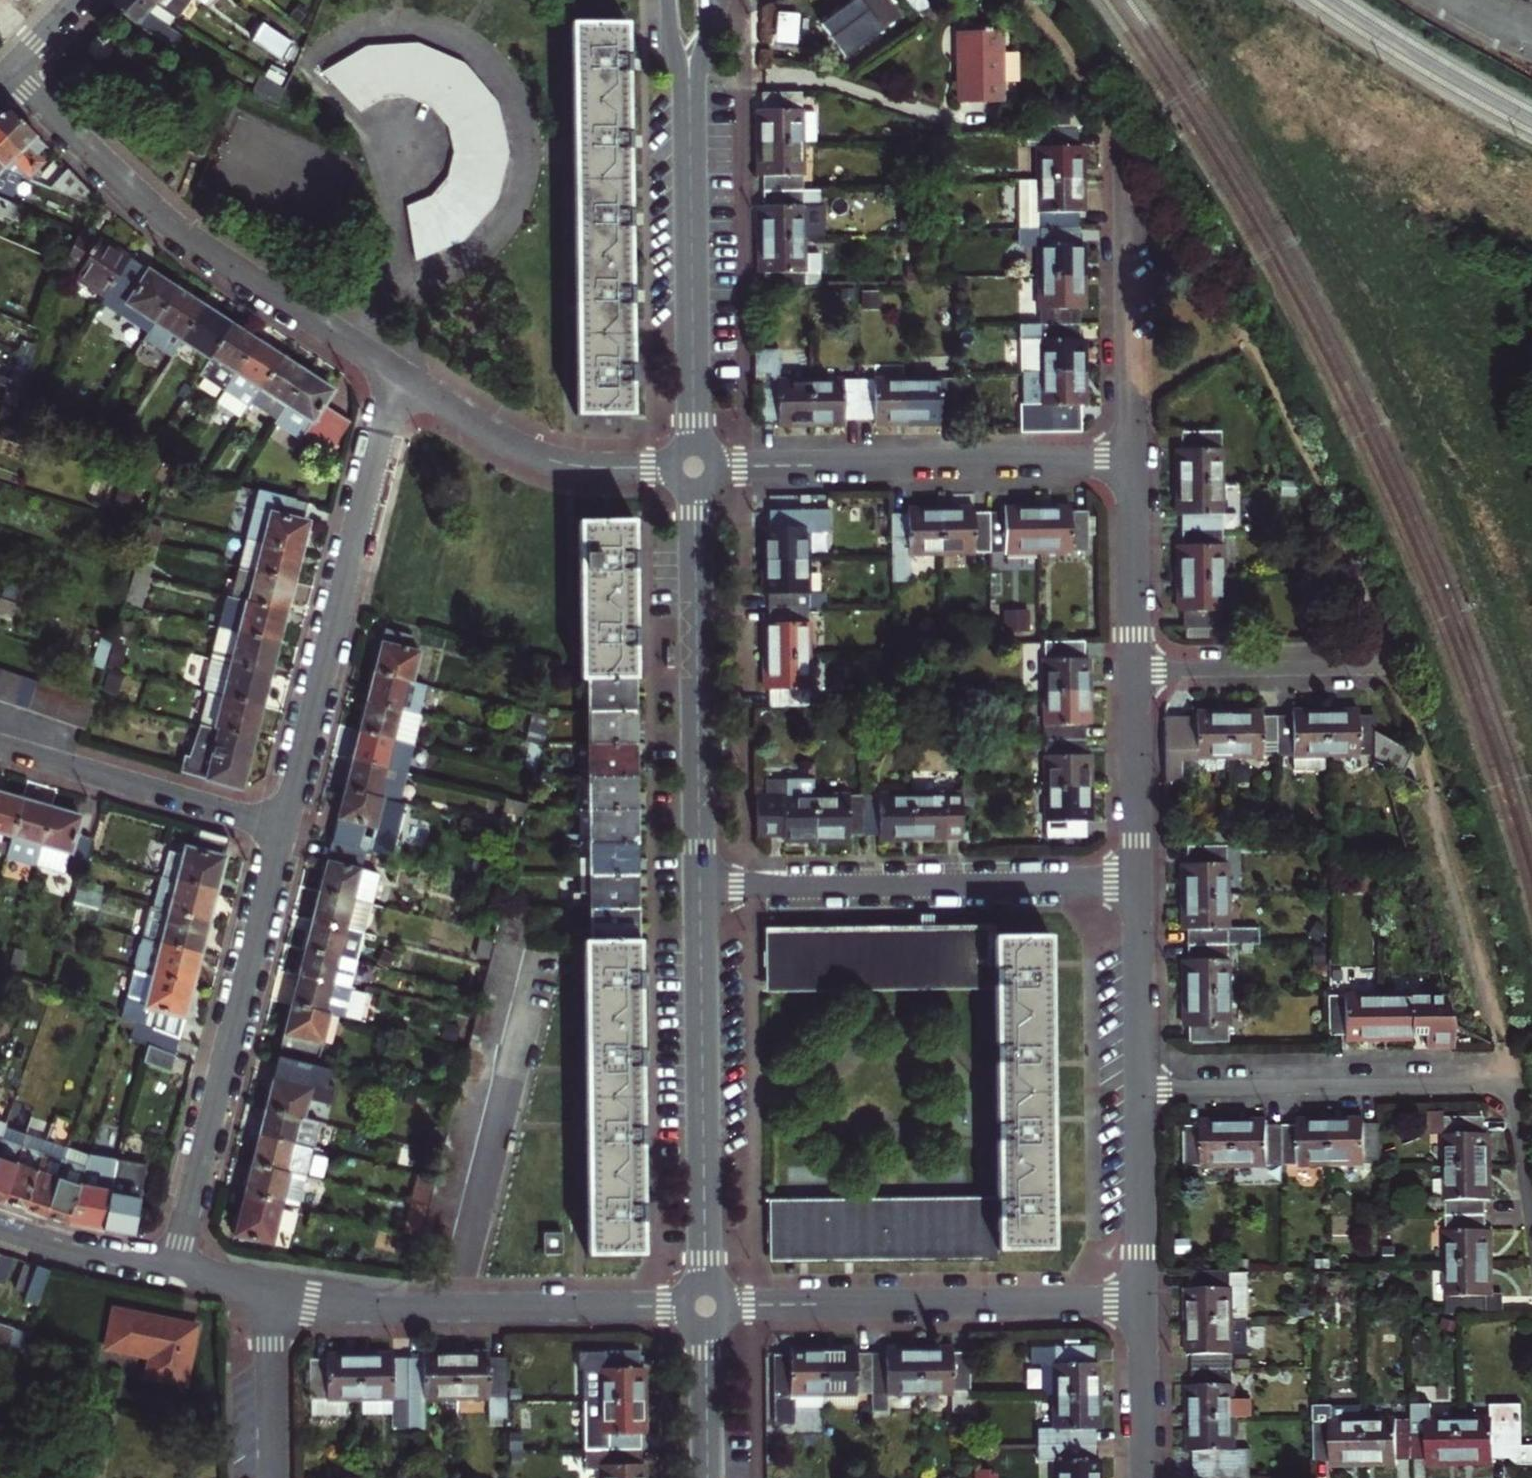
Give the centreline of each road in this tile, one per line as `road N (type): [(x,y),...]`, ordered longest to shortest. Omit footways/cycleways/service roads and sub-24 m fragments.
road 1 (residential): [(8,72),(186,238),(396,373)]
road 2 (residential): [(282,822),(396,373)]
road 3 (residential): [(1138,1092),(1492,1084),(1520,1101),(1531,1175)]
road 4 (residential): [(175,1268),(282,822)]
road 5 (residential): [(269,1290),(423,1309),(705,1306)]
road 6 (residential): [(700,888),(1136,881)]
road 7 (residential): [(695,468),(1130,460)]
road 8 (residential): [(705,1306),(1139,1299)]
road 9 (tertiary): [(700,888),(695,468)]
road 10 (tertiary): [(705,1306),(700,888)]
road 11 (residential): [(1108,99),(1130,460)]
road 12 (residential): [(396,373),(555,462),(695,468)]
road 13 (tertiary): [(695,468),(689,164)]
road 14 (residential): [(282,822),(0,746)]
road 15 (residential): [(1133,670),(1401,667)]
road 16 (residential): [(1133,670),(1136,881)]
road 17 (residential): [(1136,881),(1138,1092)]
road 18 (residential): [(1130,460),(1133,670)]
road 19 (residential): [(1138,1092),(1139,1299)]
road 20 (residential): [(269,1290),(273,1477)]
road 21 (residential): [(175,1268),(0,1228)]
road 22 (residential): [(1139,1299),(1143,1477)]
road 23 (tertiary): [(707,1477),(705,1306)]
road 24 (tertiary): [(667,0),(689,164)]
road 25 (tertiary): [(689,164),(706,0)]

